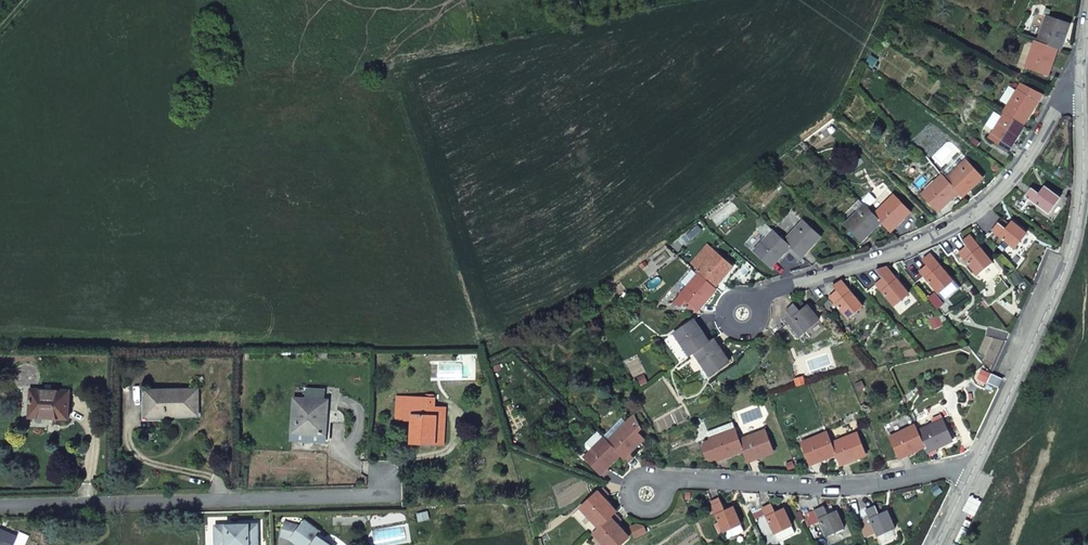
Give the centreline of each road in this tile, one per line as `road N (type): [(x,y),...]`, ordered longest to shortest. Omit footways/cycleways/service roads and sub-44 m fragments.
road 1 (residential): [(973,470),(1072,251),(1084,178),(1085,55)]
road 2 (residential): [(759,293),(902,249),(994,197),(1041,141),(1085,55)]
road 3 (residential): [(0,505),(385,496)]
road 4 (residential): [(650,473),(836,485),(973,470)]

